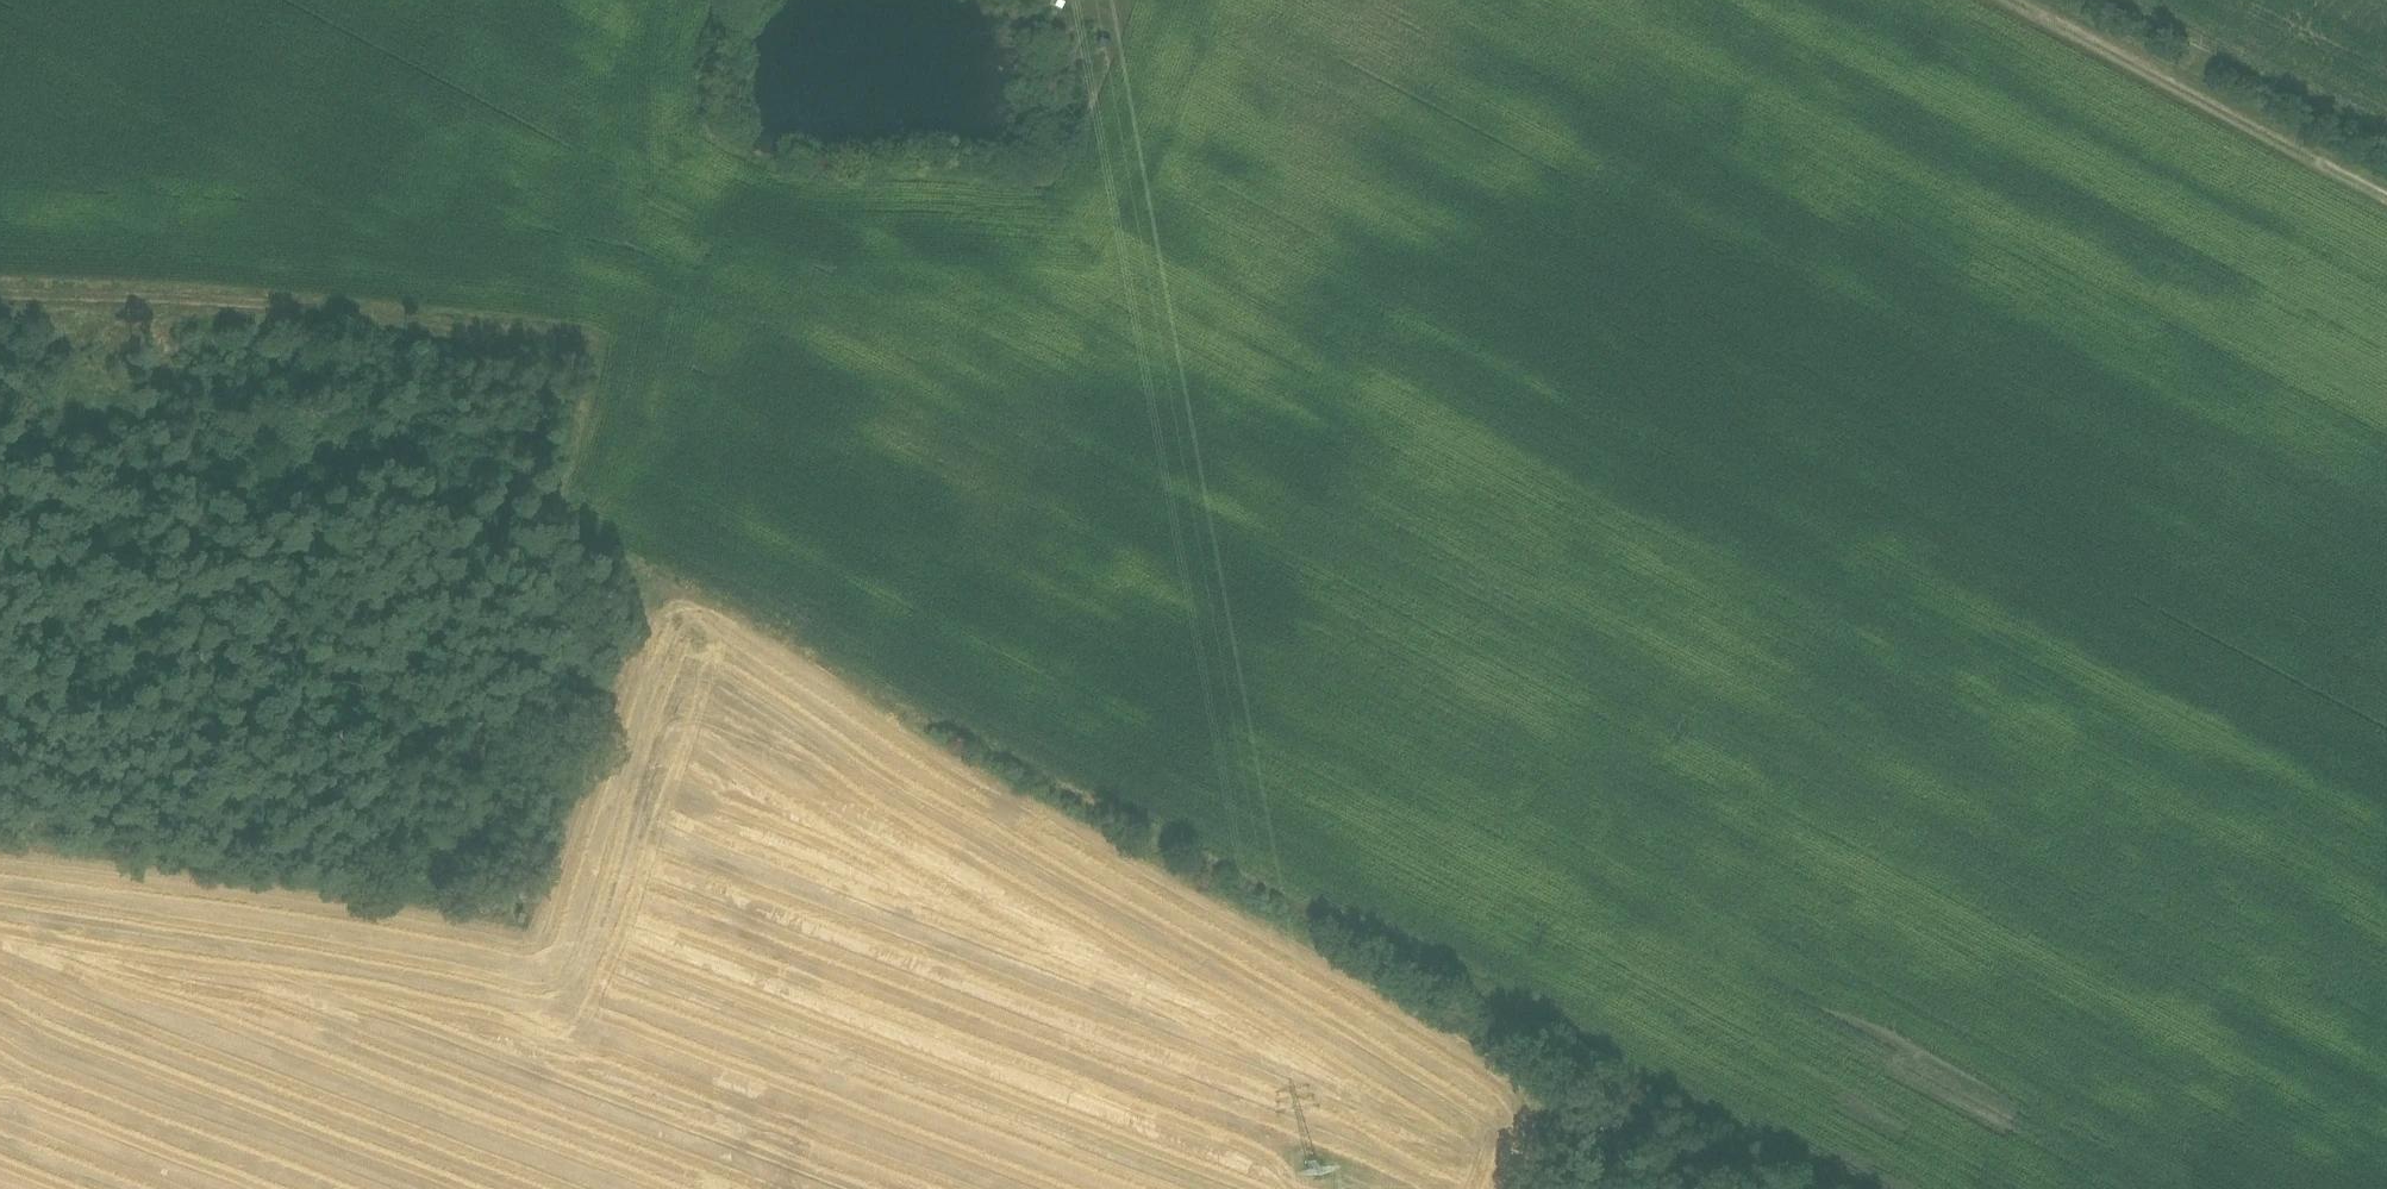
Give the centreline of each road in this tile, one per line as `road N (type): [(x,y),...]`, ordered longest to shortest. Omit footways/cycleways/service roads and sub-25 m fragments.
road 1 (track): [(2016,0),(2386,188)]

